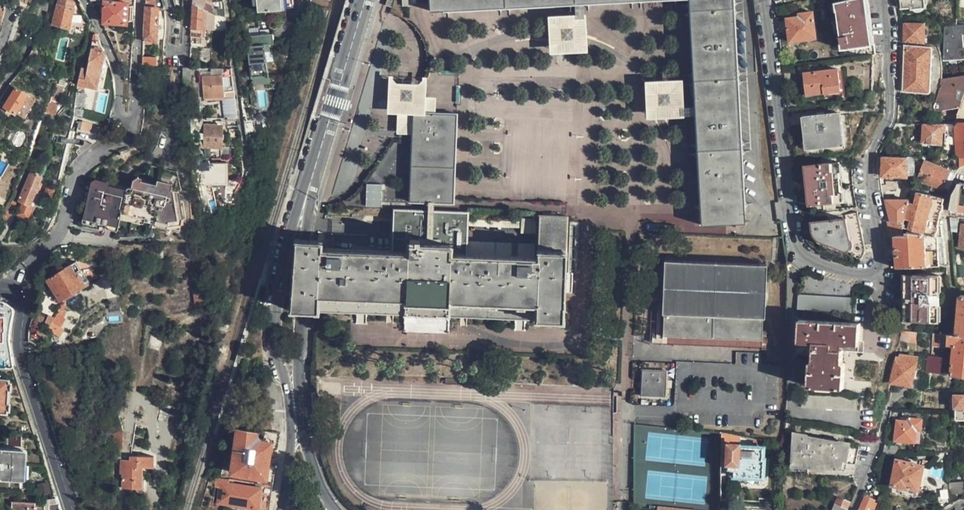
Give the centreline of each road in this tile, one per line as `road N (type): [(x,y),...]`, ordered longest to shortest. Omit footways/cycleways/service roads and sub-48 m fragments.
road 1 (residential): [(762,0),(800,258),(861,275),(879,262),(881,251),(866,164),(889,116),(885,0)]
road 2 (residential): [(334,509),(306,449),(297,358),(319,157)]
road 3 (residential): [(319,157),(292,222),(279,304),(291,430),(282,509)]
road 4 (residential): [(139,0),(134,108),(126,117),(120,81),(83,0)]
road 5 (residential): [(0,289),(22,302),(21,354),(72,509)]
road 6 (residential): [(319,157),(366,0)]

